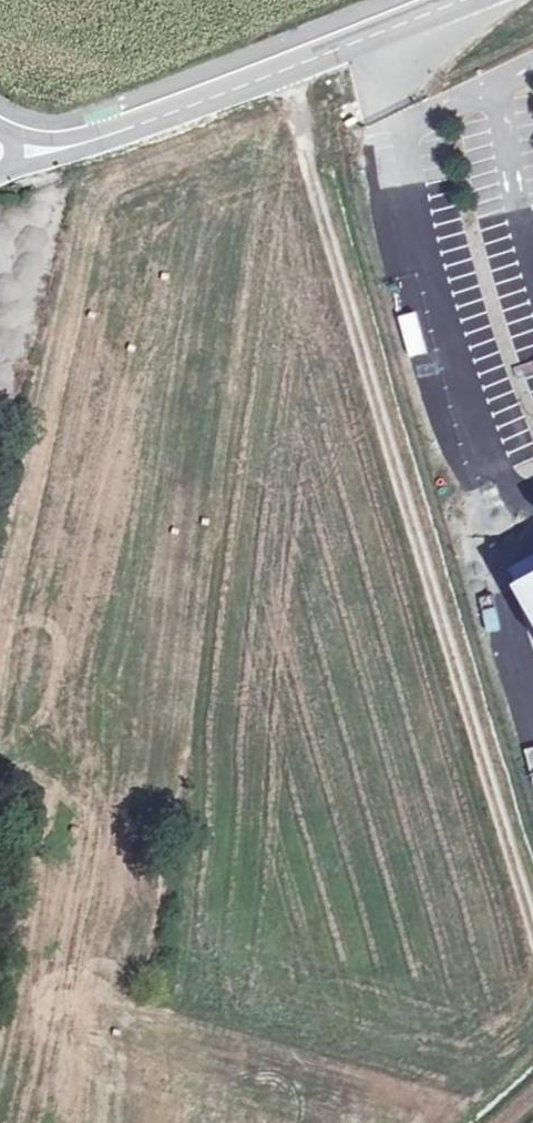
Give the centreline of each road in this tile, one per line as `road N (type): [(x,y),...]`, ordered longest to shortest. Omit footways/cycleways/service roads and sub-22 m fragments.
road 1 (unclassified): [(0,152),(68,149),(136,127),(461,0)]

